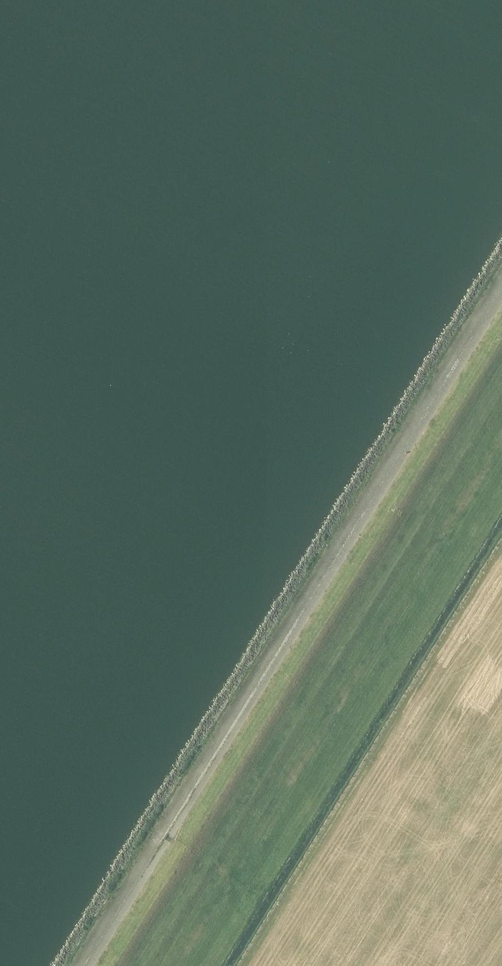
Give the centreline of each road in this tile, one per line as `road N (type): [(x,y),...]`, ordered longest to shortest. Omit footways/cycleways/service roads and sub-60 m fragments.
road 1 (unclassified): [(90,965),(501,299)]

